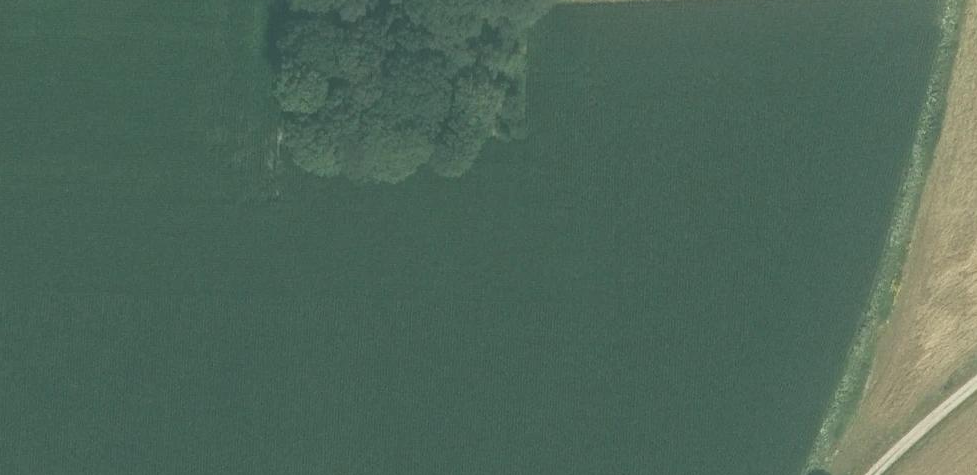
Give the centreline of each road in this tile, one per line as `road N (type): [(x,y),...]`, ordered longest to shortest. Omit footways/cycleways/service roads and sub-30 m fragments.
road 1 (track): [(879,474),(976,384)]

